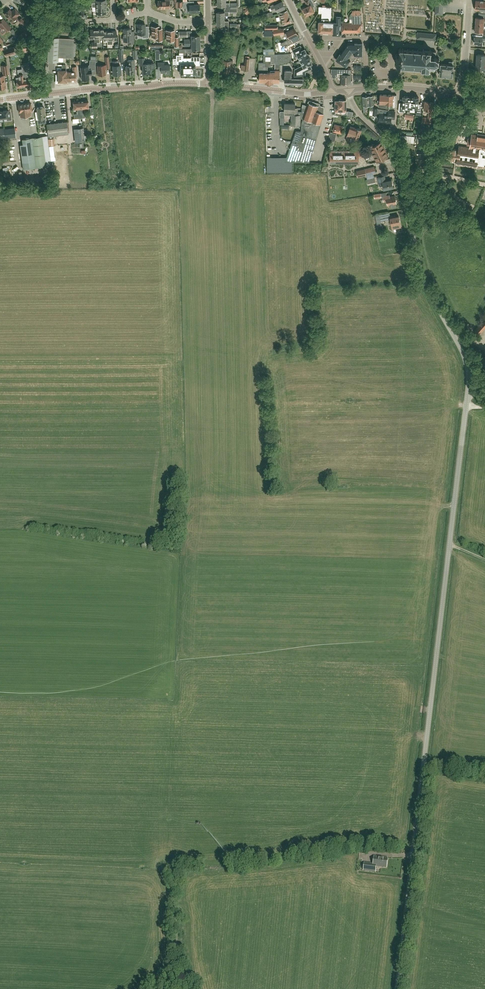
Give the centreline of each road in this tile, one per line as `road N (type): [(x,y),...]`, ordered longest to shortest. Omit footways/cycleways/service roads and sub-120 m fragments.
road 1 (tertiary): [(396,988),(468,382),(421,271),(394,152),(349,91)]
road 2 (secondary): [(39,95),(208,84)]

